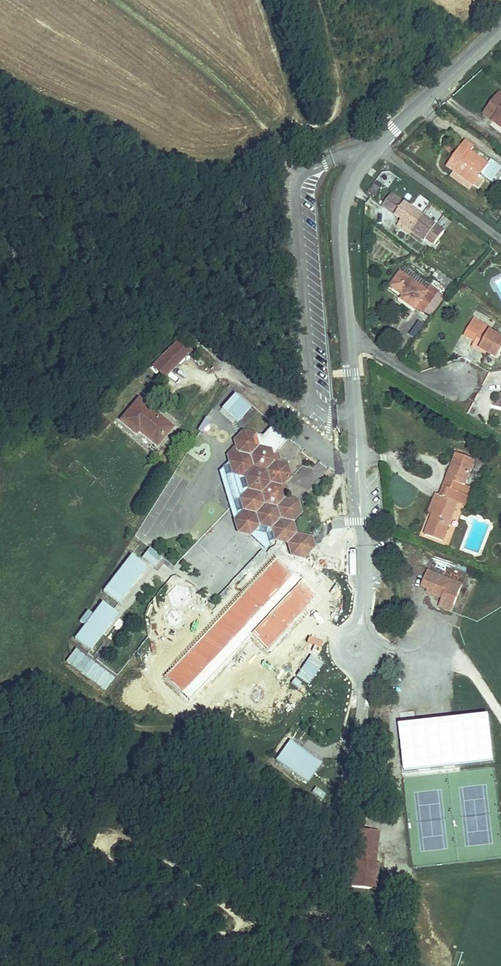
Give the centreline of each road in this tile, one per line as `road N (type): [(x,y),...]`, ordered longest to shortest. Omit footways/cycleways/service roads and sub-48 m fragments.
road 1 (unclassified): [(345,783),(363,699),(357,647),(365,584),(339,229),(352,173),(375,147)]
road 2 (track): [(299,177),(282,146),(325,127),(335,109),(309,0)]
road 3 (track): [(345,783),(301,965)]
road 4 (unclassified): [(375,147),(500,21)]
road 5 (residential): [(375,147),(500,239)]

